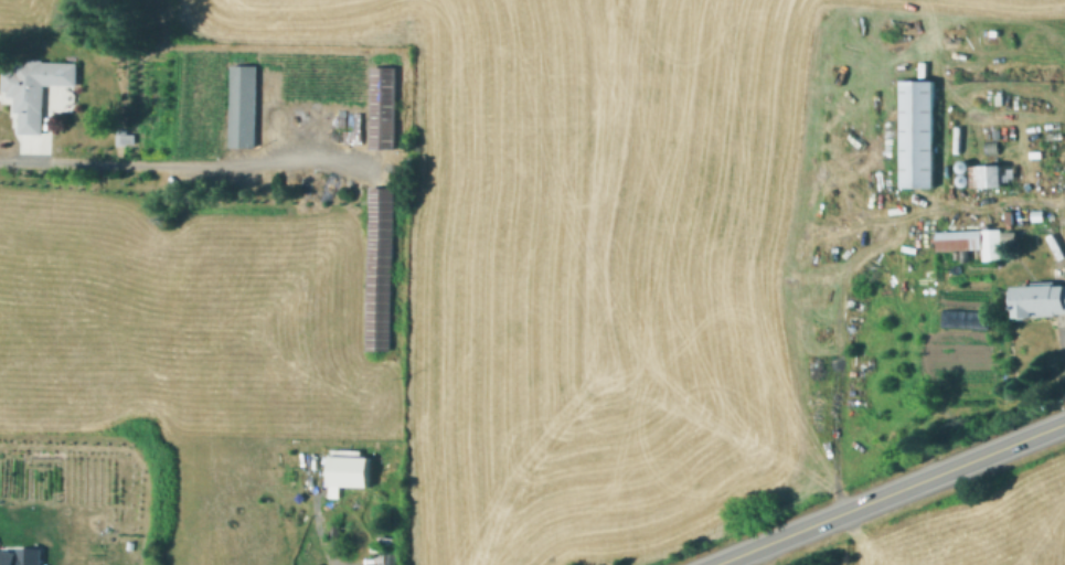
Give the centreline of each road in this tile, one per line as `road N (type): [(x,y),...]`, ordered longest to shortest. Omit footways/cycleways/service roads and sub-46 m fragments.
road 1 (primary): [(1064,422),(720,564)]

